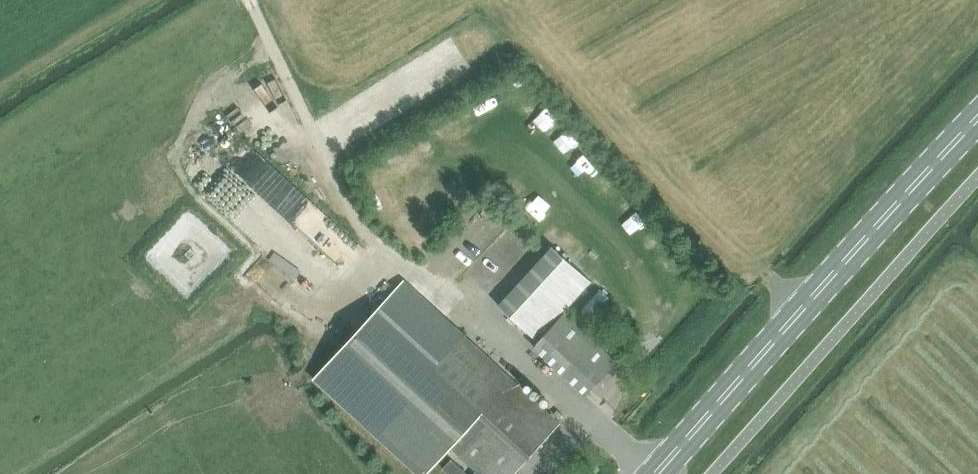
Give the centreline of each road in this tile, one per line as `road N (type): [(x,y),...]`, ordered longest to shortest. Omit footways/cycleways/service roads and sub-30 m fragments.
road 1 (secondary): [(657,473),(977,120)]
road 2 (track): [(642,473),(433,281),(382,254)]
road 3 (track): [(248,0),(364,234),(382,254)]

